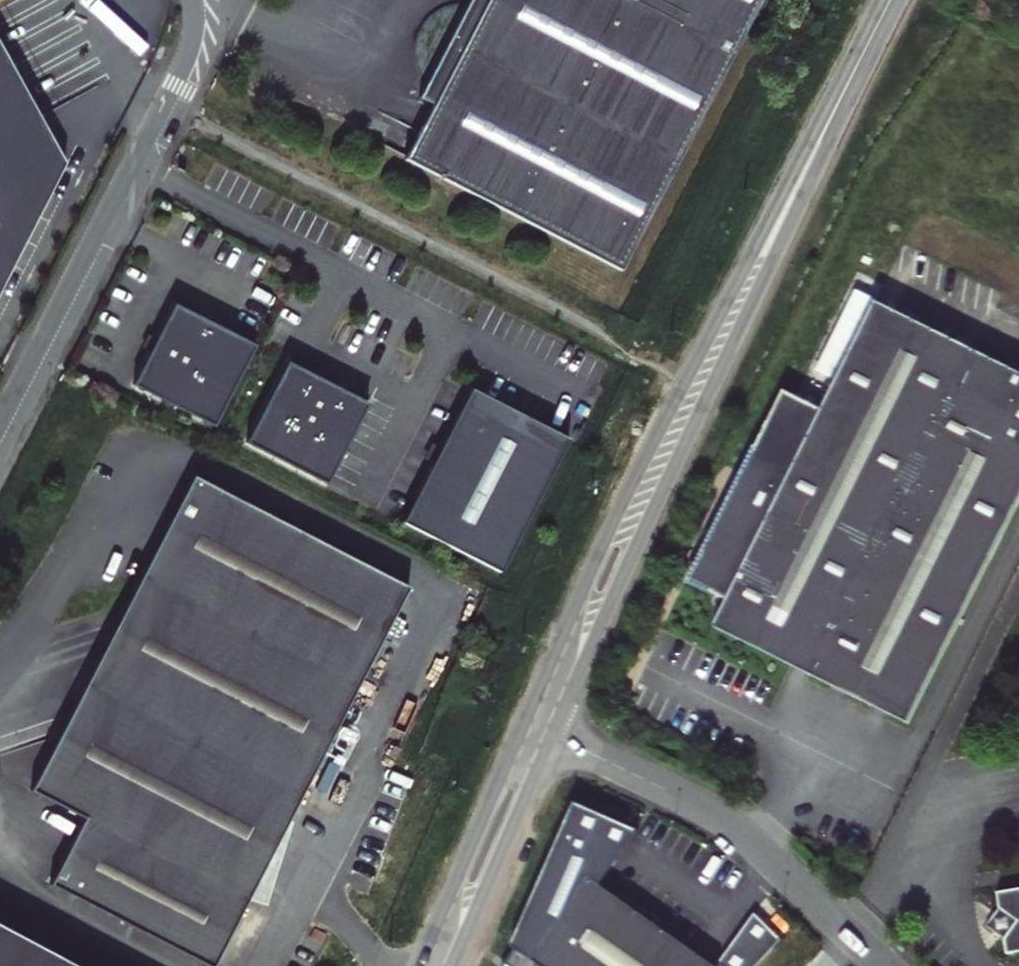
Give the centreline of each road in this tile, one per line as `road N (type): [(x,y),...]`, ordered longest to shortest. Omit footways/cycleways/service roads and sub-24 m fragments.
road 1 (secondary): [(553,736),(840,98)]
road 2 (secondary): [(840,98),(634,479),(523,721)]
road 3 (residential): [(0,426),(178,83),(195,37),(196,0)]
road 4 (residential): [(553,736),(728,822),(884,965)]
road 5 (secondary): [(523,721),(418,965)]
road 6 (secondary): [(452,965),(553,736)]

